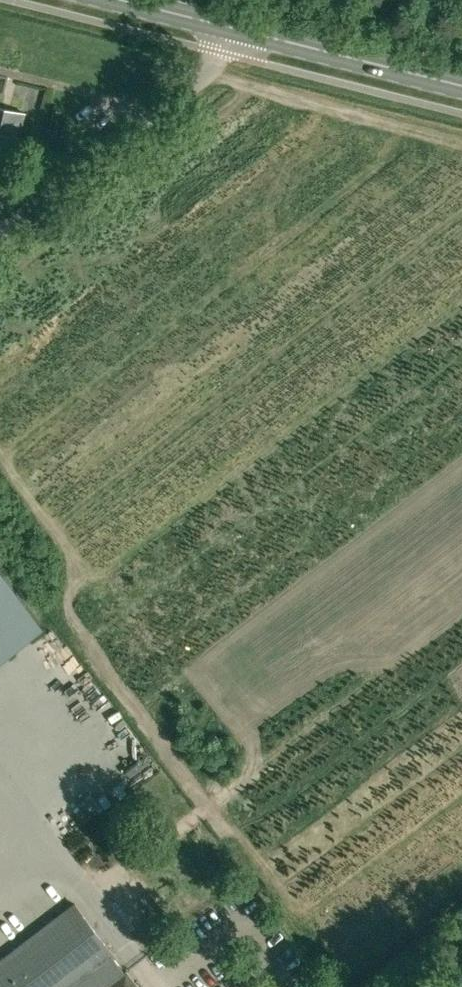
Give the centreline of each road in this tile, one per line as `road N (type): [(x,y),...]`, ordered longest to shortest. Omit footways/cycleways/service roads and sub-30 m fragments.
road 1 (unclassified): [(0,231),(226,55),(238,30)]
road 2 (primary): [(461,86),(238,30)]
road 3 (primary): [(238,30),(117,0)]

